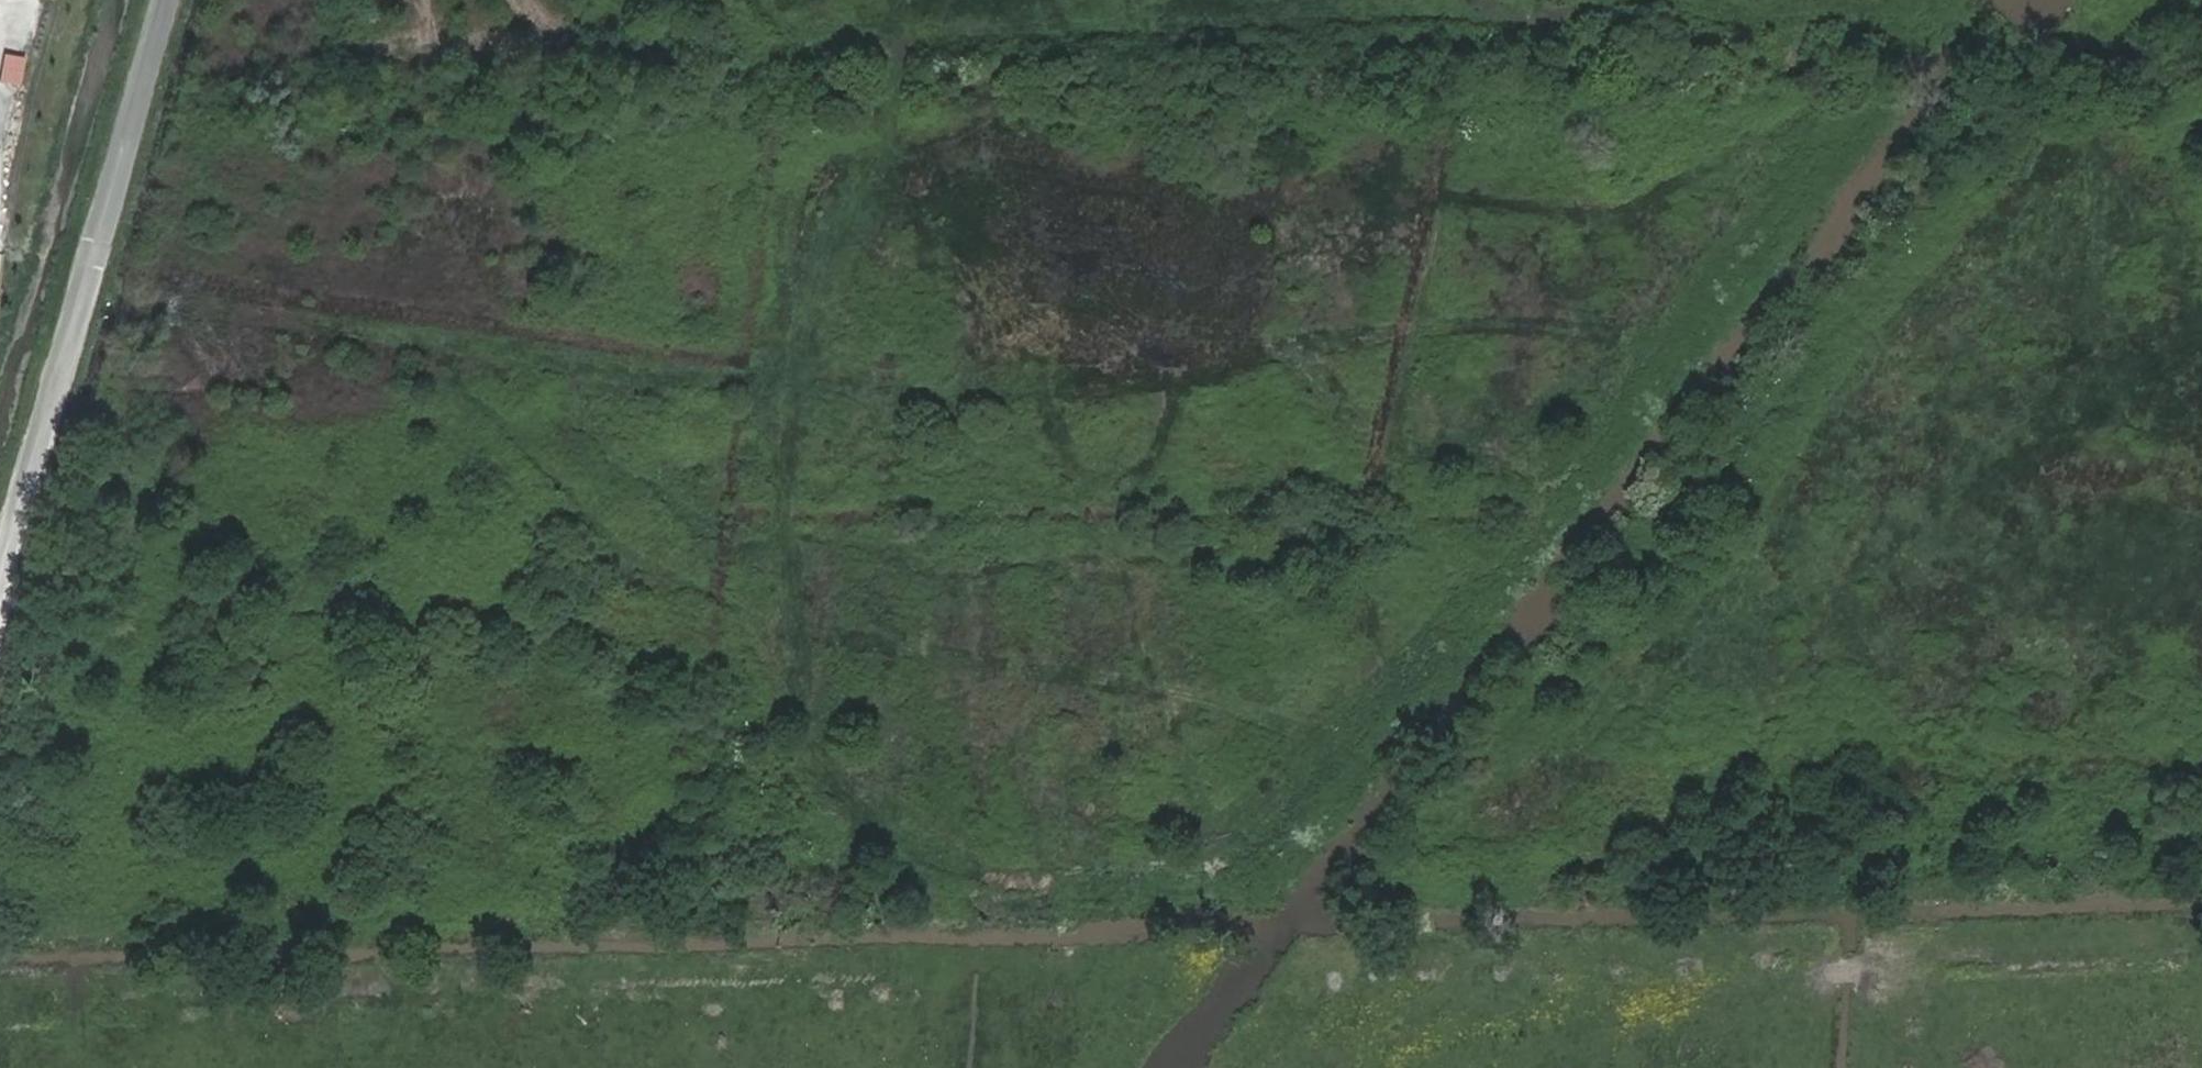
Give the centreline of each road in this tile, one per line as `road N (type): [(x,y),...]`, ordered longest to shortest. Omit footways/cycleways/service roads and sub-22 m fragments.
road 1 (unclassified): [(158,0),(0,569)]

